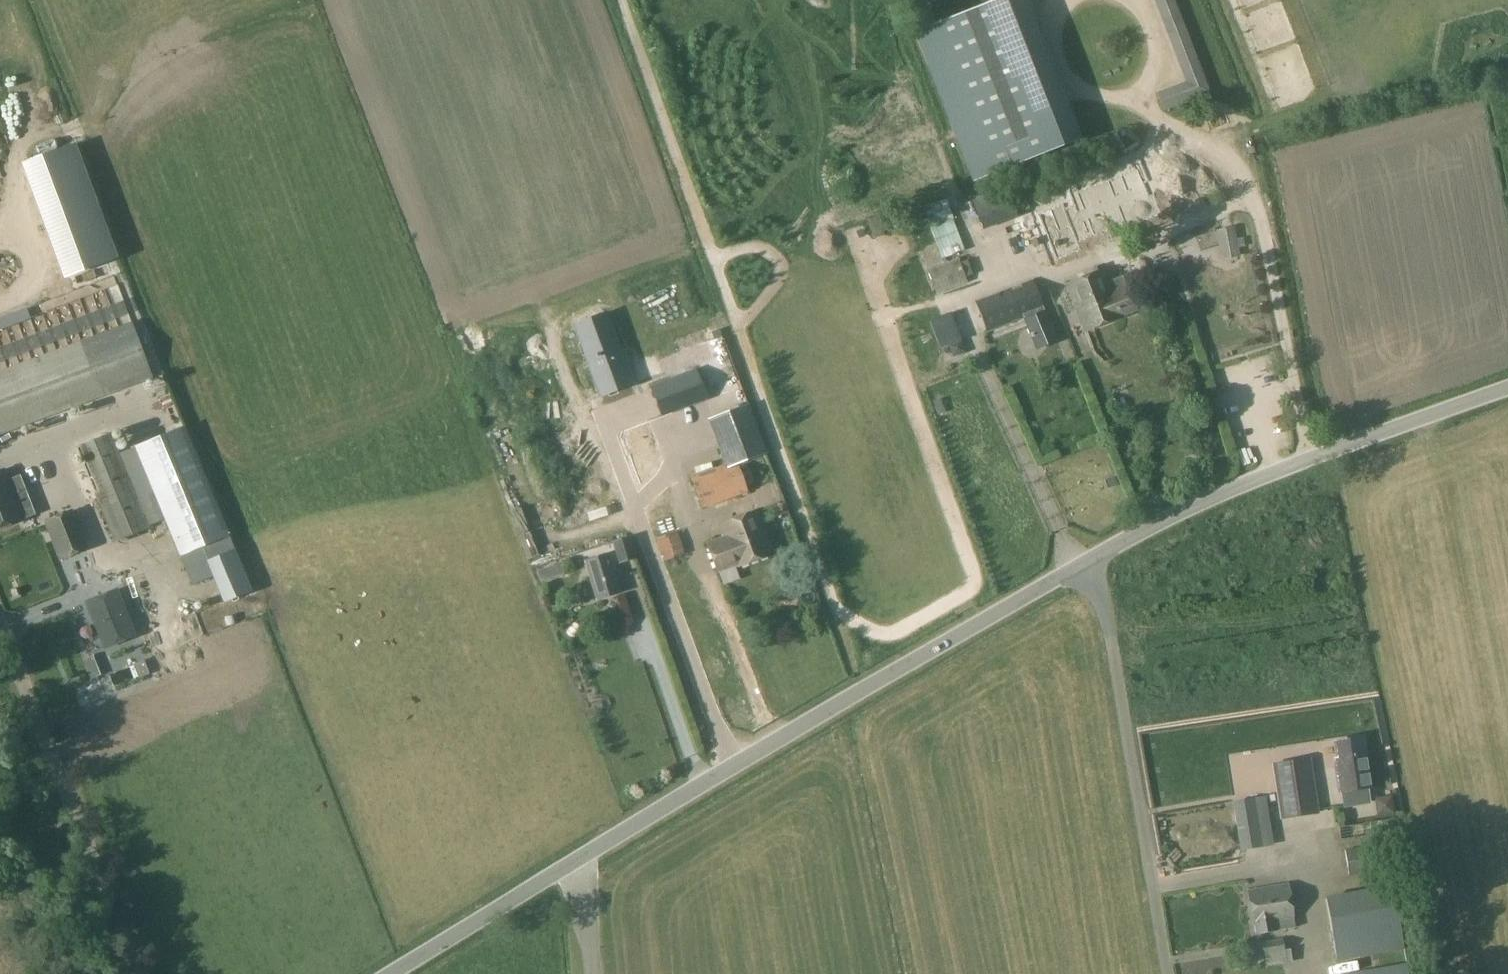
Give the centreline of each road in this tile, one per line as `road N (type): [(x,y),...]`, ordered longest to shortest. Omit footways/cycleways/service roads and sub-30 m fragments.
road 1 (unclassified): [(392,973),(724,770),(1162,522),(1507,388)]

